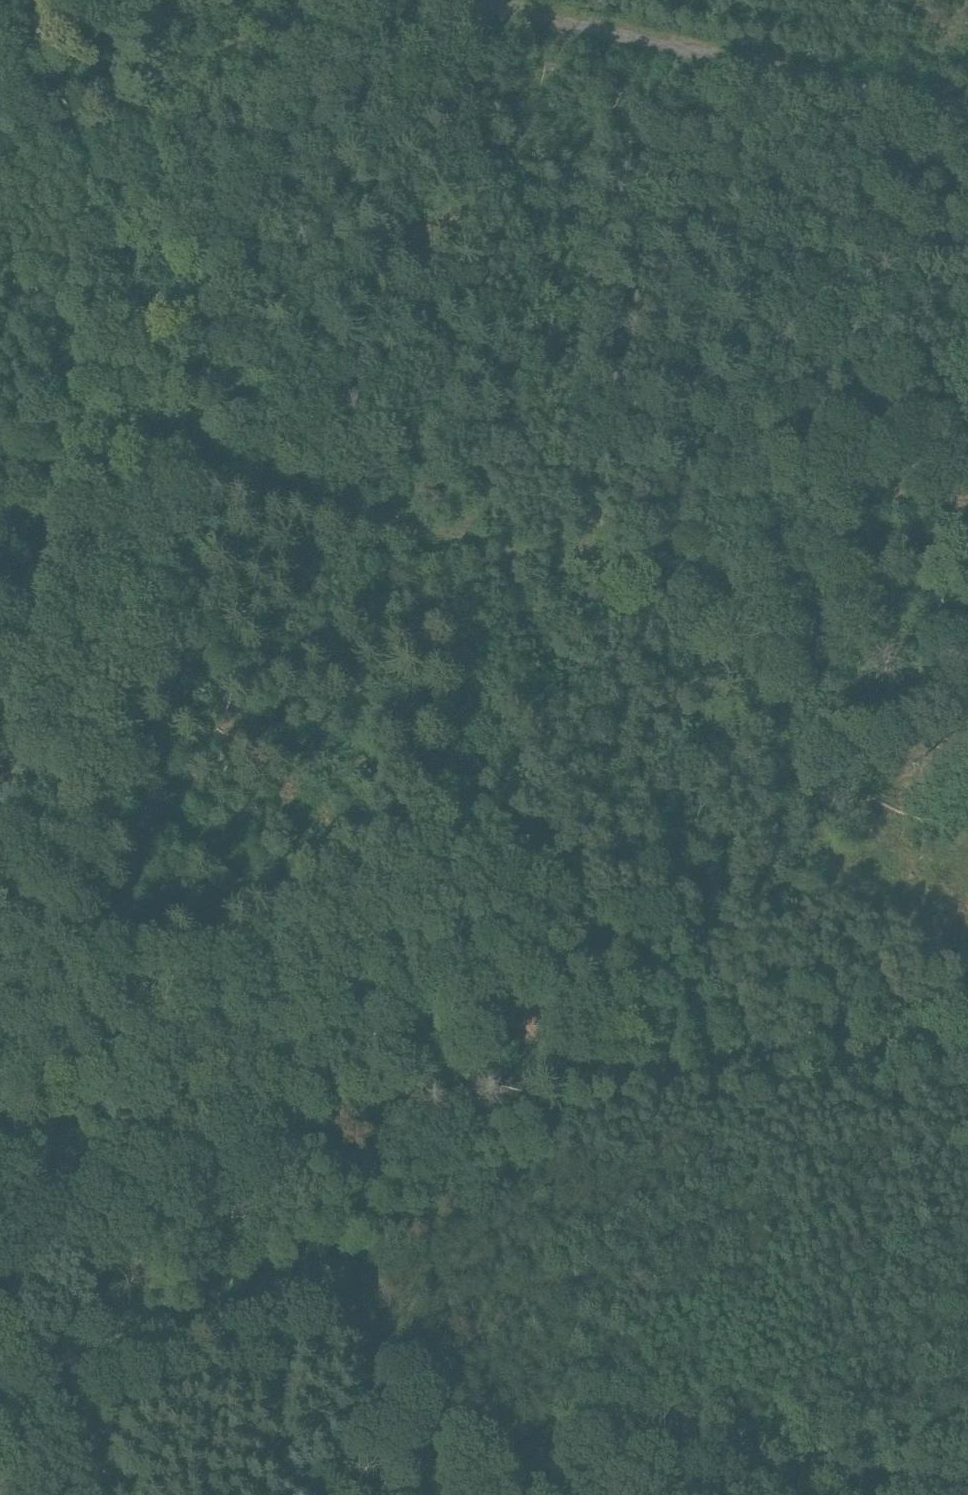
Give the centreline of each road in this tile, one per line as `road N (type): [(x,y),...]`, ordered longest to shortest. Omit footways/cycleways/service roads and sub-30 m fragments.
road 1 (track): [(967,657),(606,567),(340,522),(72,441)]
road 2 (track): [(183,0),(0,759)]
road 3 (track): [(448,0),(967,119)]

